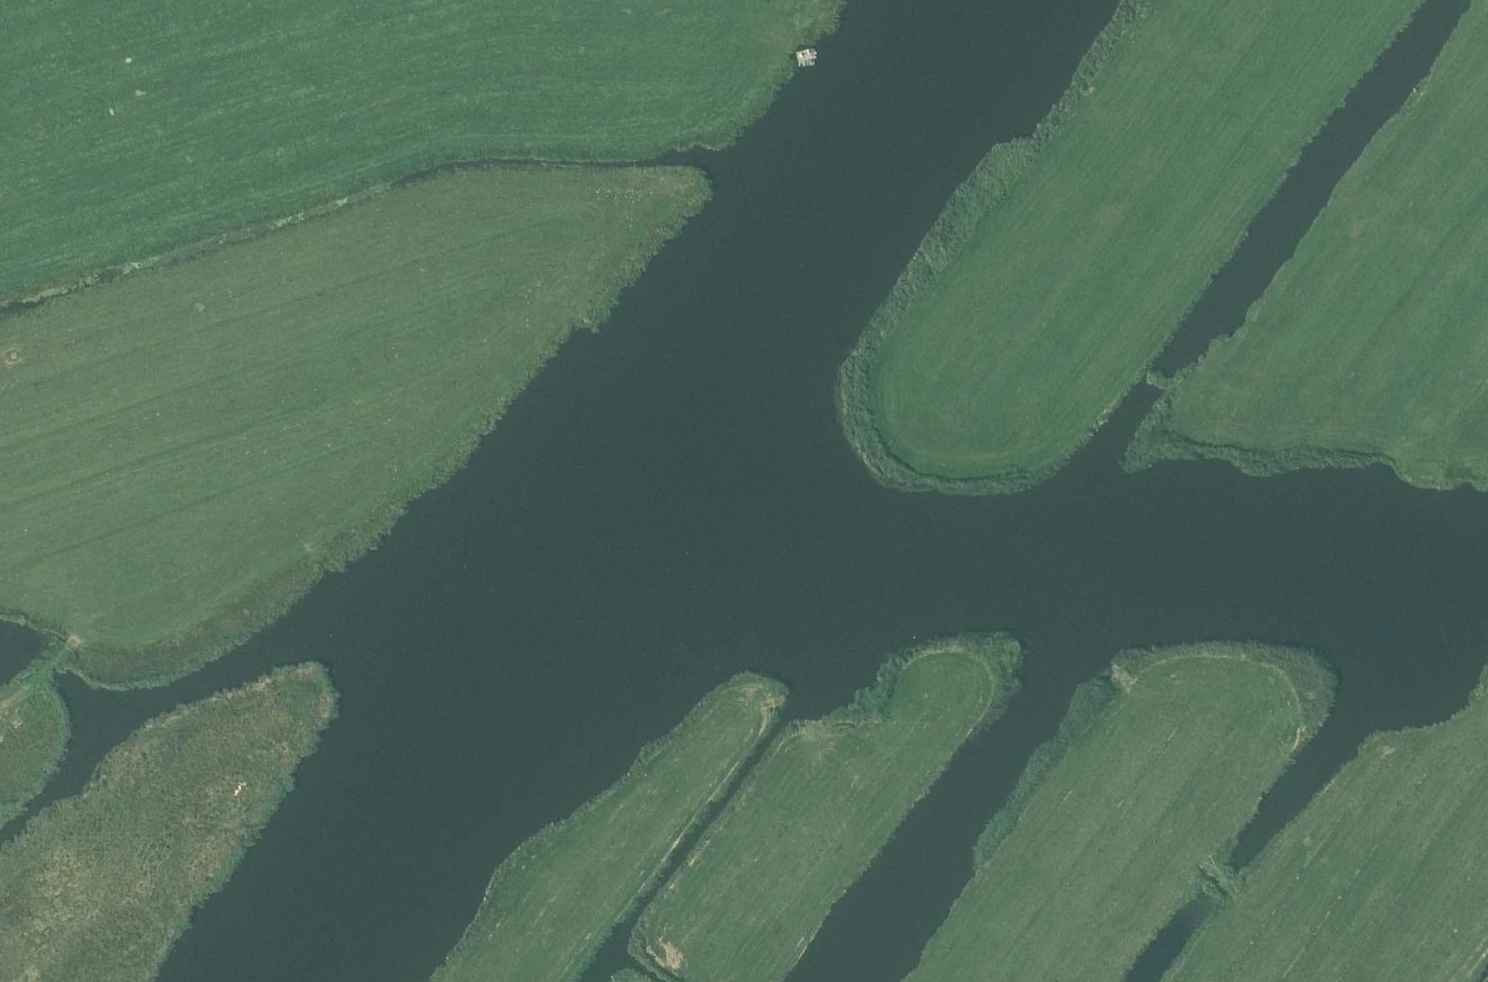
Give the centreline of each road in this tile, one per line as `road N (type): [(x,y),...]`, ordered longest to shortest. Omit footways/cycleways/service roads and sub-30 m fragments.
road 1 (track): [(0,606),(72,627),(75,641),(0,703)]

